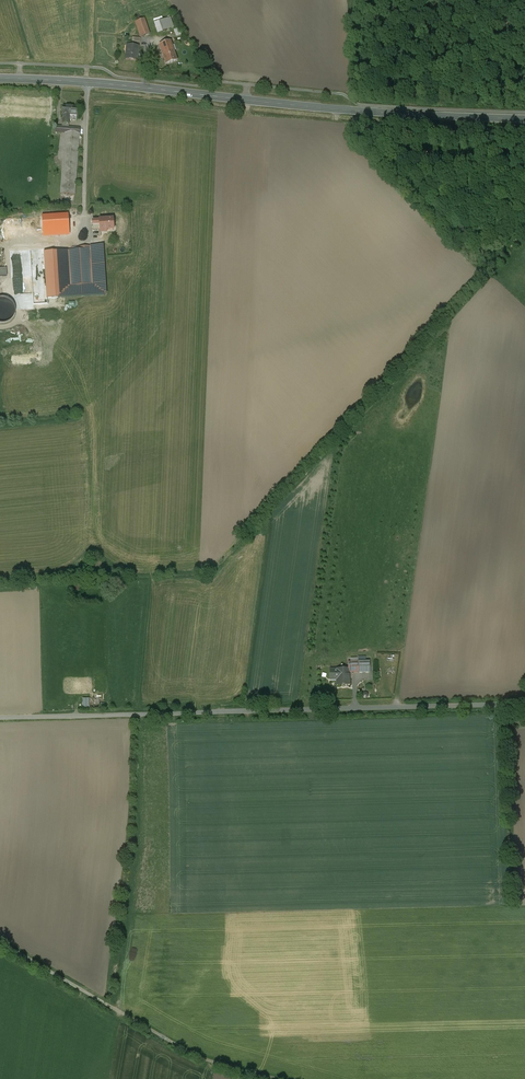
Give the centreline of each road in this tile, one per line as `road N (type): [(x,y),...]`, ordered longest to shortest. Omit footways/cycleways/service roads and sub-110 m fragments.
road 1 (secondary): [(0,79),(524,120)]
road 2 (unclassified): [(0,718),(524,704)]
road 3 (track): [(7,248),(20,315),(85,407),(97,542),(147,569),(153,582)]
road 4 (track): [(119,1012),(198,1057),(273,1078)]
road 5 (unclassified): [(0,942),(119,1012)]

